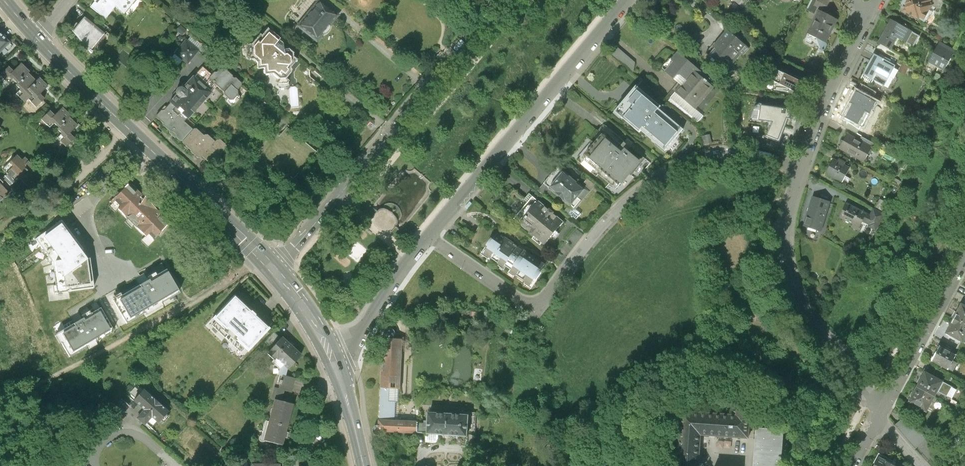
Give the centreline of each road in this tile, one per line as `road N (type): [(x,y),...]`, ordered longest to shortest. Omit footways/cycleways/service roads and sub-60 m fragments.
road 1 (residential): [(429,237),(535,303),(553,294),(616,215),(692,161),(740,154),(799,169)]
road 2 (tertiary): [(503,0),(273,267)]
road 3 (primary): [(38,38),(273,267)]
road 4 (tertiary): [(429,237),(625,0)]
road 5 (track): [(263,255),(214,292),(0,408)]
road 6 (residential): [(799,169),(783,228),(788,282),(881,416)]
road 7 (residential): [(881,416),(964,261)]
road 8 (residential): [(870,13),(799,169)]
road 9 (tertiary): [(335,365),(429,237)]

